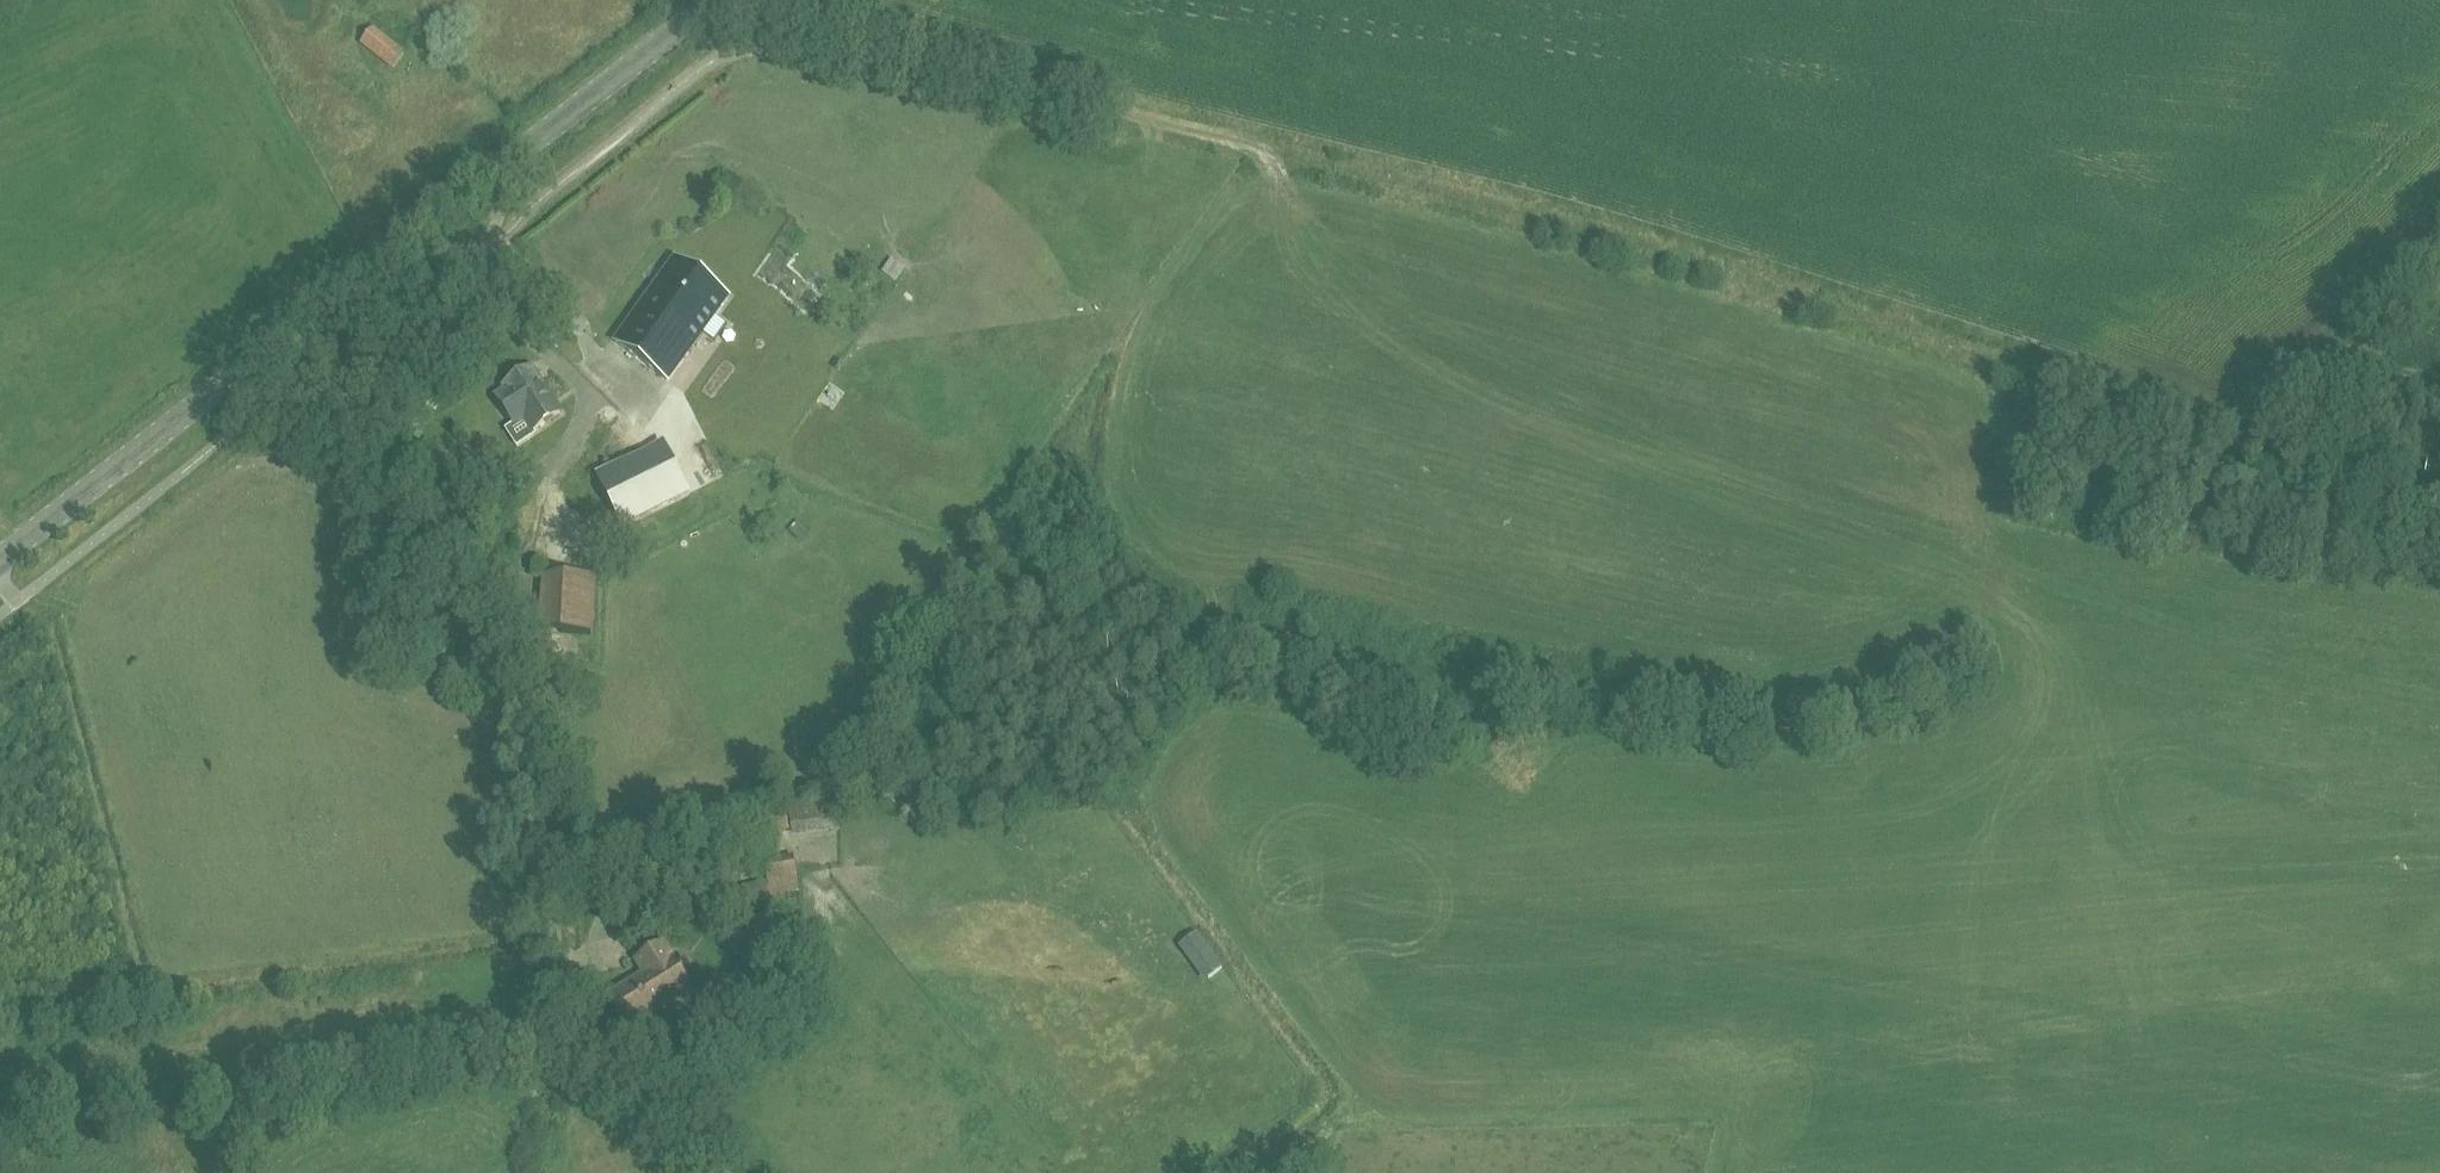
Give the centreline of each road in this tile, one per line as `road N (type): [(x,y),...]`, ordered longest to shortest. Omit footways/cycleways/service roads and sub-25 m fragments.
road 1 (tertiary): [(0,551),(715,0)]

